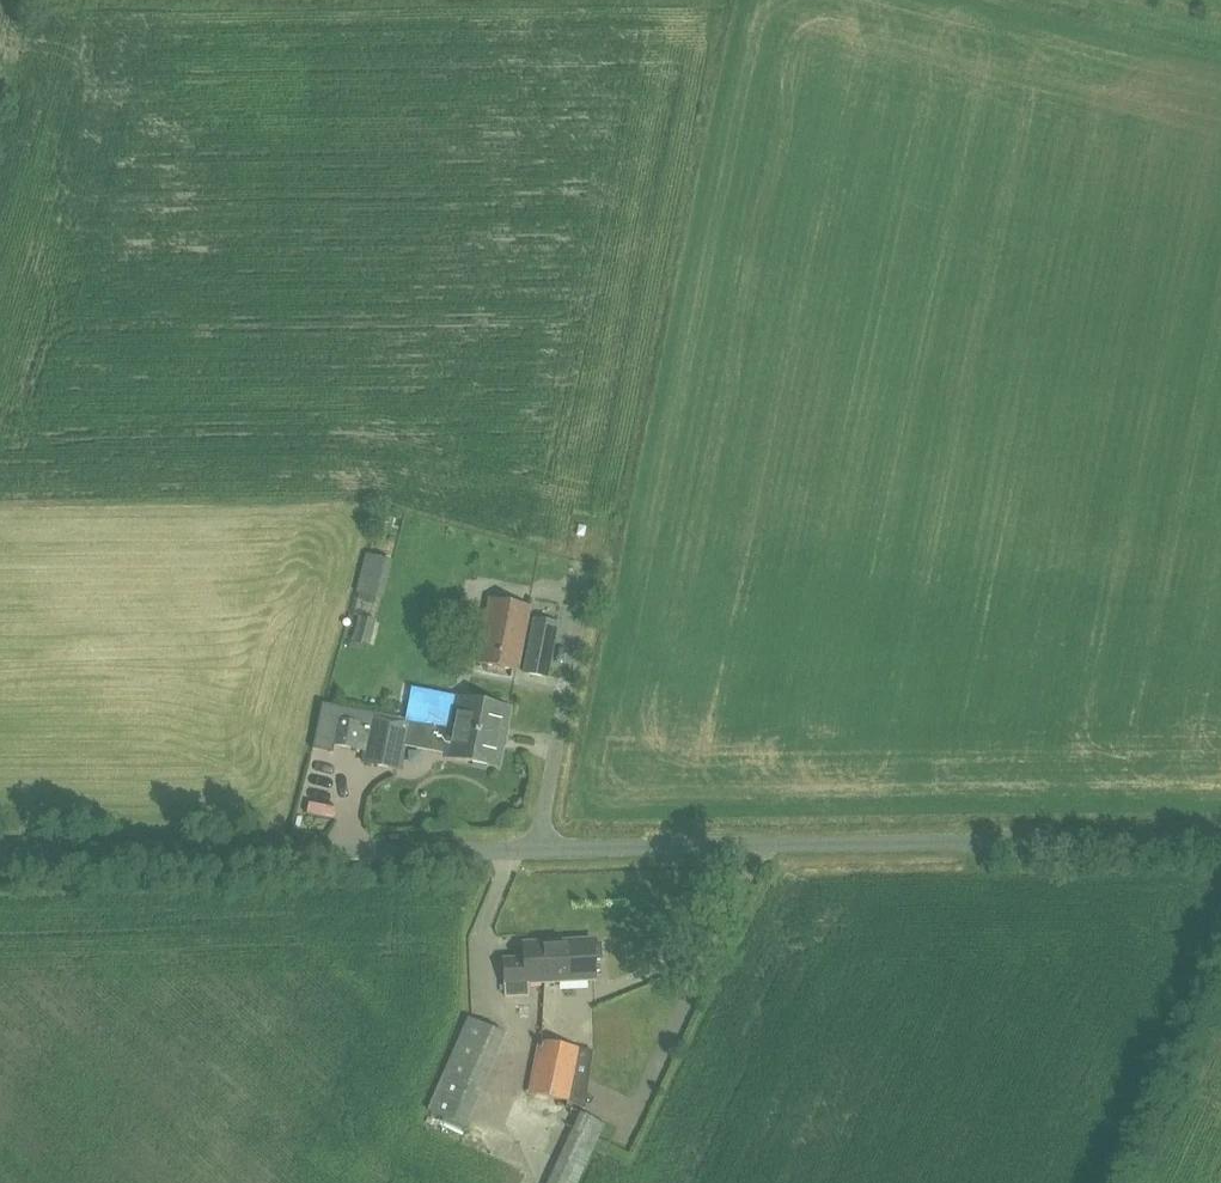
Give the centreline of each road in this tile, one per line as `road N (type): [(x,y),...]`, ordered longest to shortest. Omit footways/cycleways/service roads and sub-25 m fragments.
road 1 (unclassified): [(1220,840),(0,857)]

